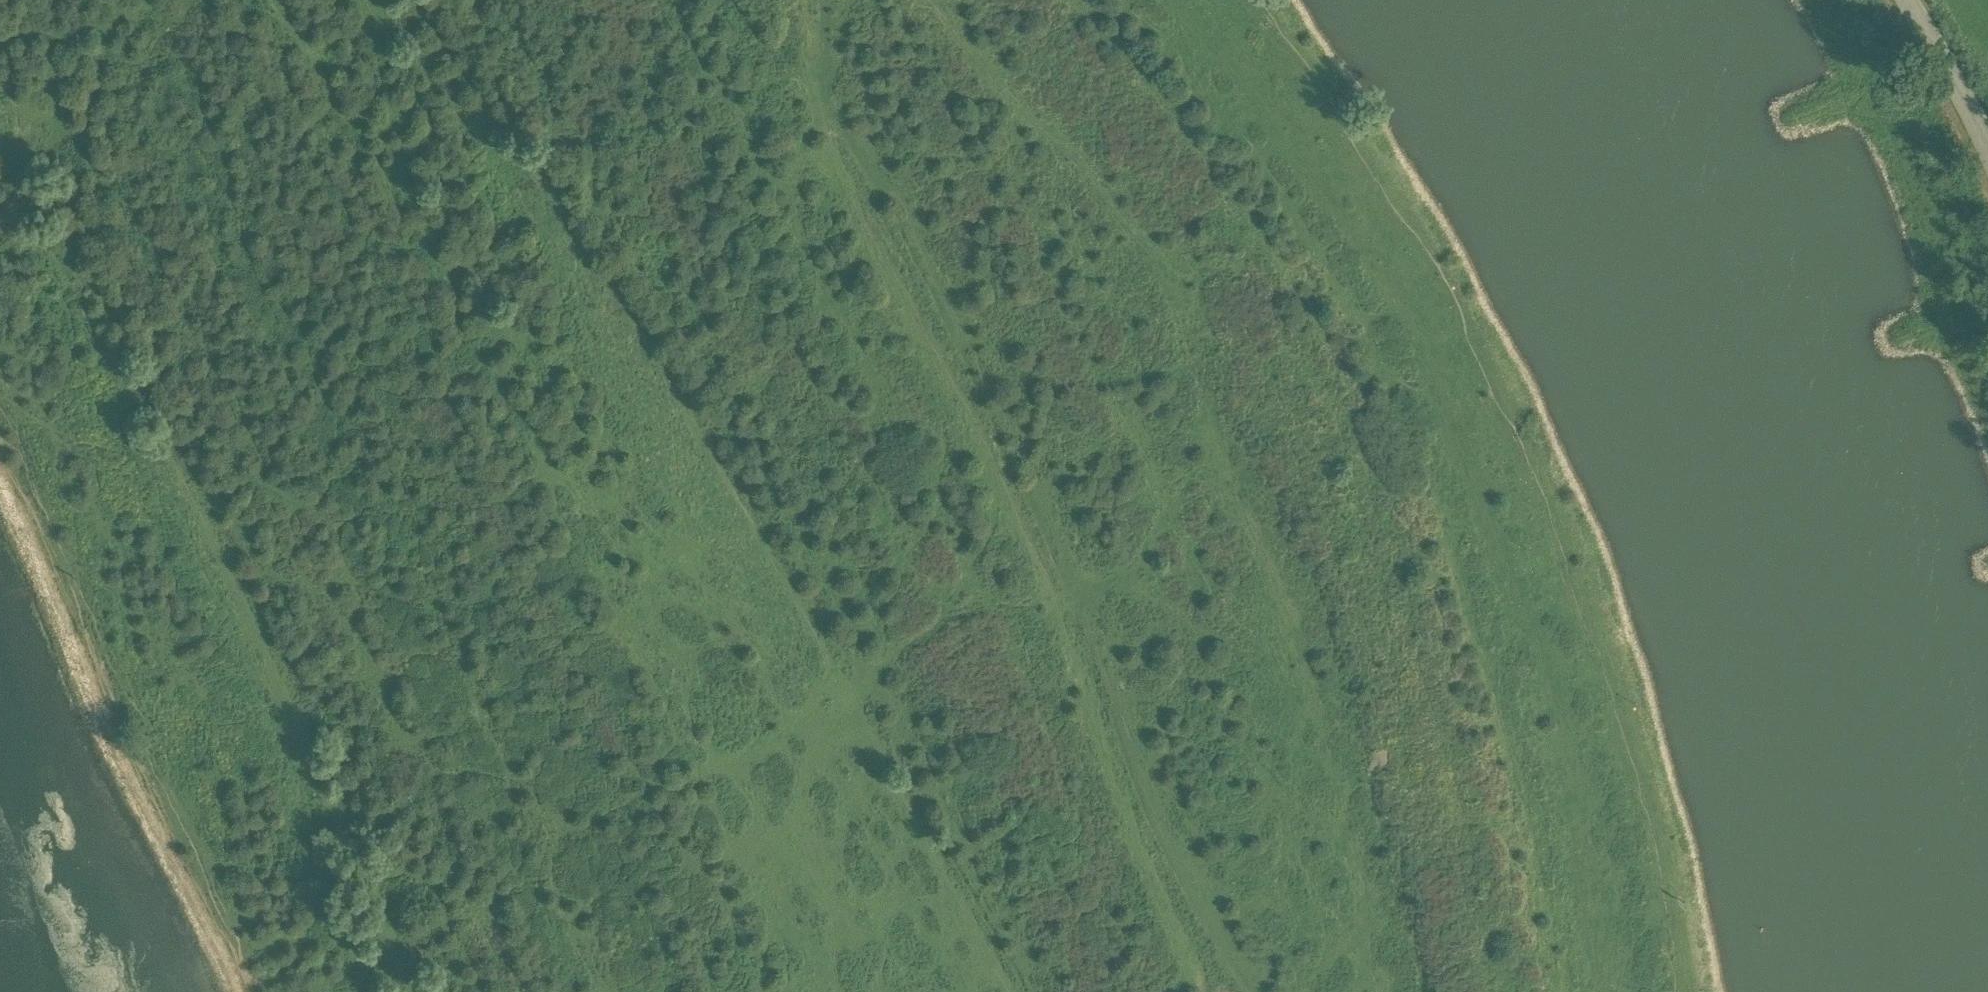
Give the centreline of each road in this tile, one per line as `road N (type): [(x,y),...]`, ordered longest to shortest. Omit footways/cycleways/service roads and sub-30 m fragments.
road 1 (unclassified): [(1987,155),(1898,0)]

